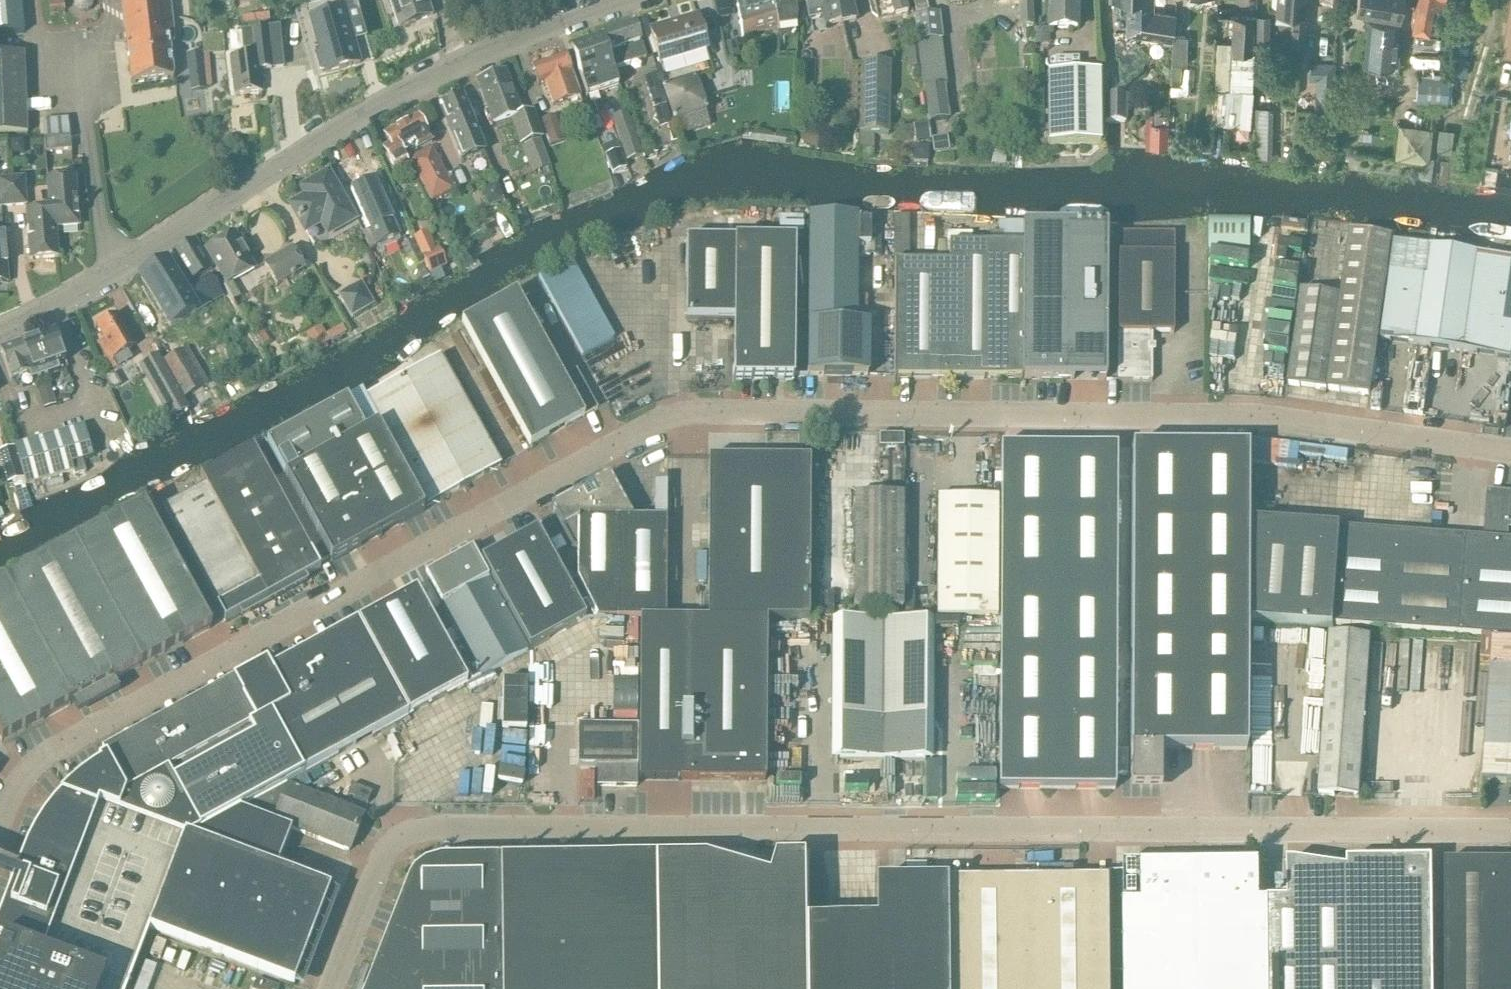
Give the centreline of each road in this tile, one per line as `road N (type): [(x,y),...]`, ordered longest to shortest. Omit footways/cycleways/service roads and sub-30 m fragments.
road 1 (unclassified): [(0,824),(37,763),(651,413),(1261,417),(1510,453)]
road 2 (unclassified): [(335,988),(407,820),(1510,836)]
road 3 (tertiary): [(626,0),(449,66),(104,277),(0,331)]

